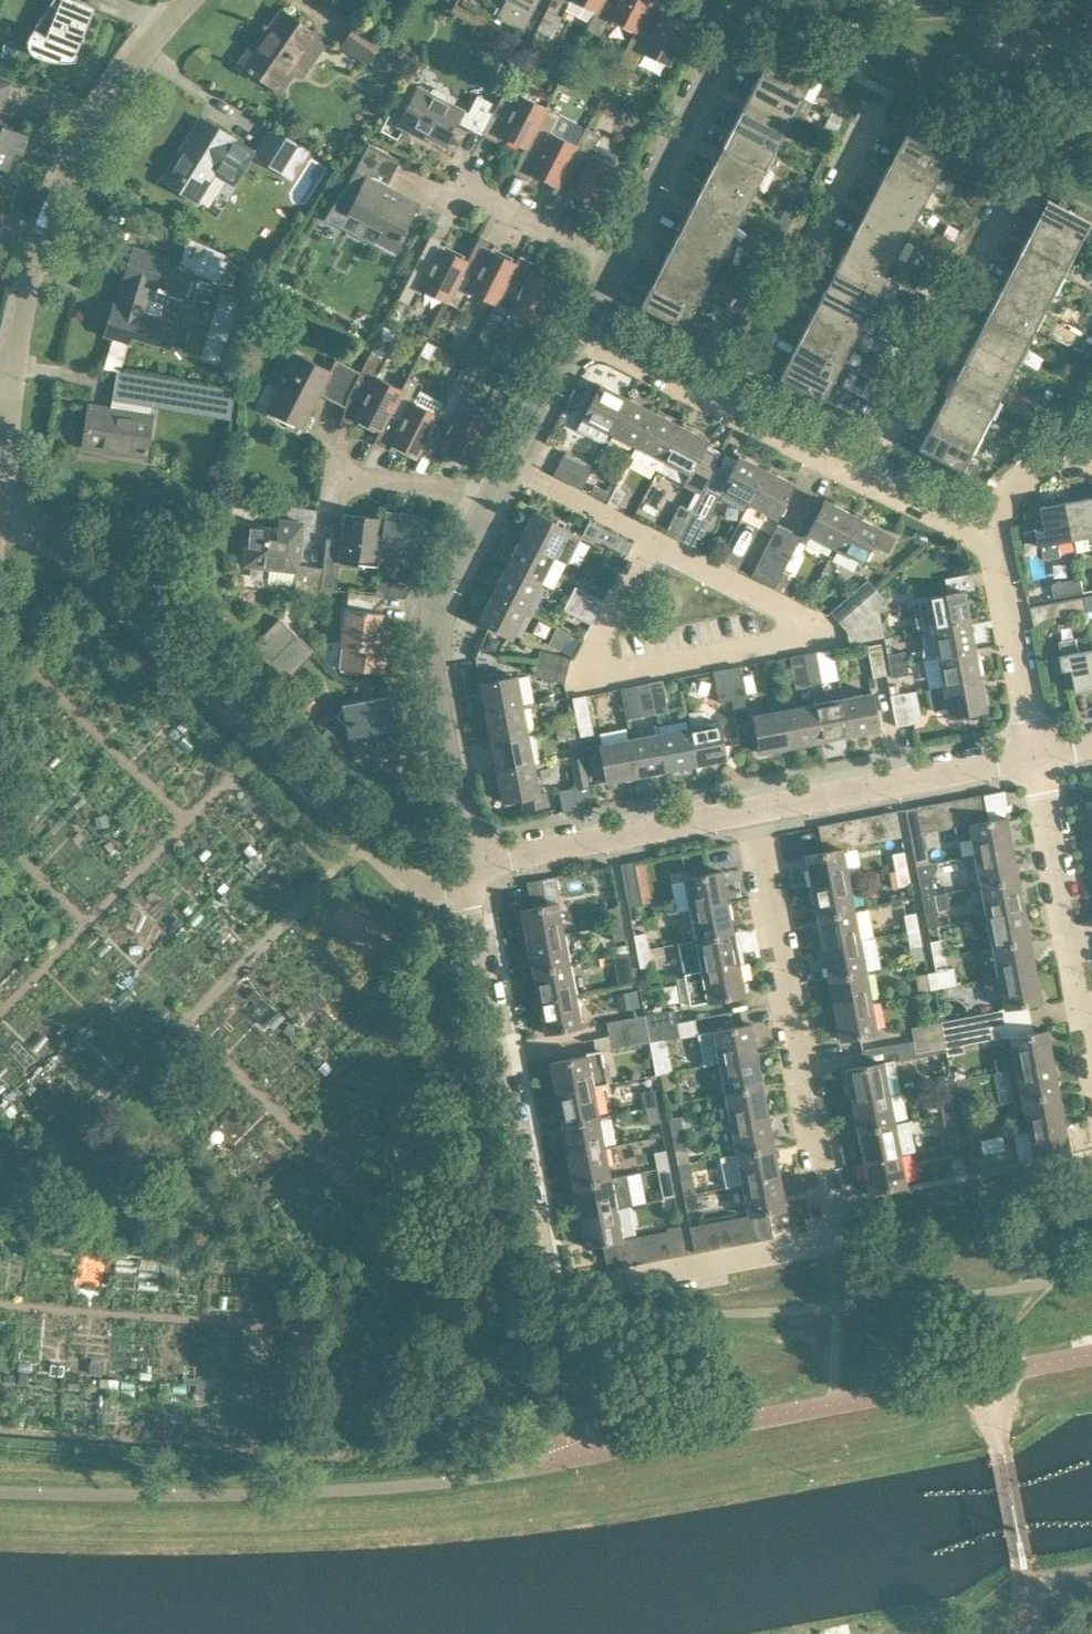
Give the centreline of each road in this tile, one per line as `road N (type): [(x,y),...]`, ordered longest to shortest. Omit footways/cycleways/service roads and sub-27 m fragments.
road 1 (residential): [(482,949),(543,1299),(811,1247),(829,1228),(754,814)]
road 2 (residential): [(482,949),(361,849),(0,499)]
road 3 (residential): [(1,387),(65,172),(117,88),(191,0)]
road 4 (residential): [(658,537),(789,604),(797,643),(597,678),(594,659)]
road 5 (residential): [(467,868),(430,622),(490,503)]
road 6 (residential): [(867,477),(1017,189)]
road 7 (residential): [(728,405),(879,118)]
road 8 (residential): [(1035,760),(1091,1059)]
road 9 (residential): [(467,868),(754,814)]
road 10 (residential): [(754,814),(1035,760)]
road 11 (residential): [(614,260),(740,23)]
road 12 (residential): [(1035,760),(989,545)]
road 13 (residential): [(490,503),(336,473),(338,449)]
road 14 (residential): [(728,405),(578,330)]
road 15 (residential): [(614,260),(464,187)]
road 16 (residential): [(511,464),(658,537)]
road 17 (residential): [(867,477),(728,405)]
road 18 (residential): [(989,545),(999,498),(1017,478),(1091,453)]
road 19 (residential): [(511,464),(578,330)]
road 20 (residential): [(989,545),(867,477)]
road 21 (residential): [(594,659),(658,537)]

